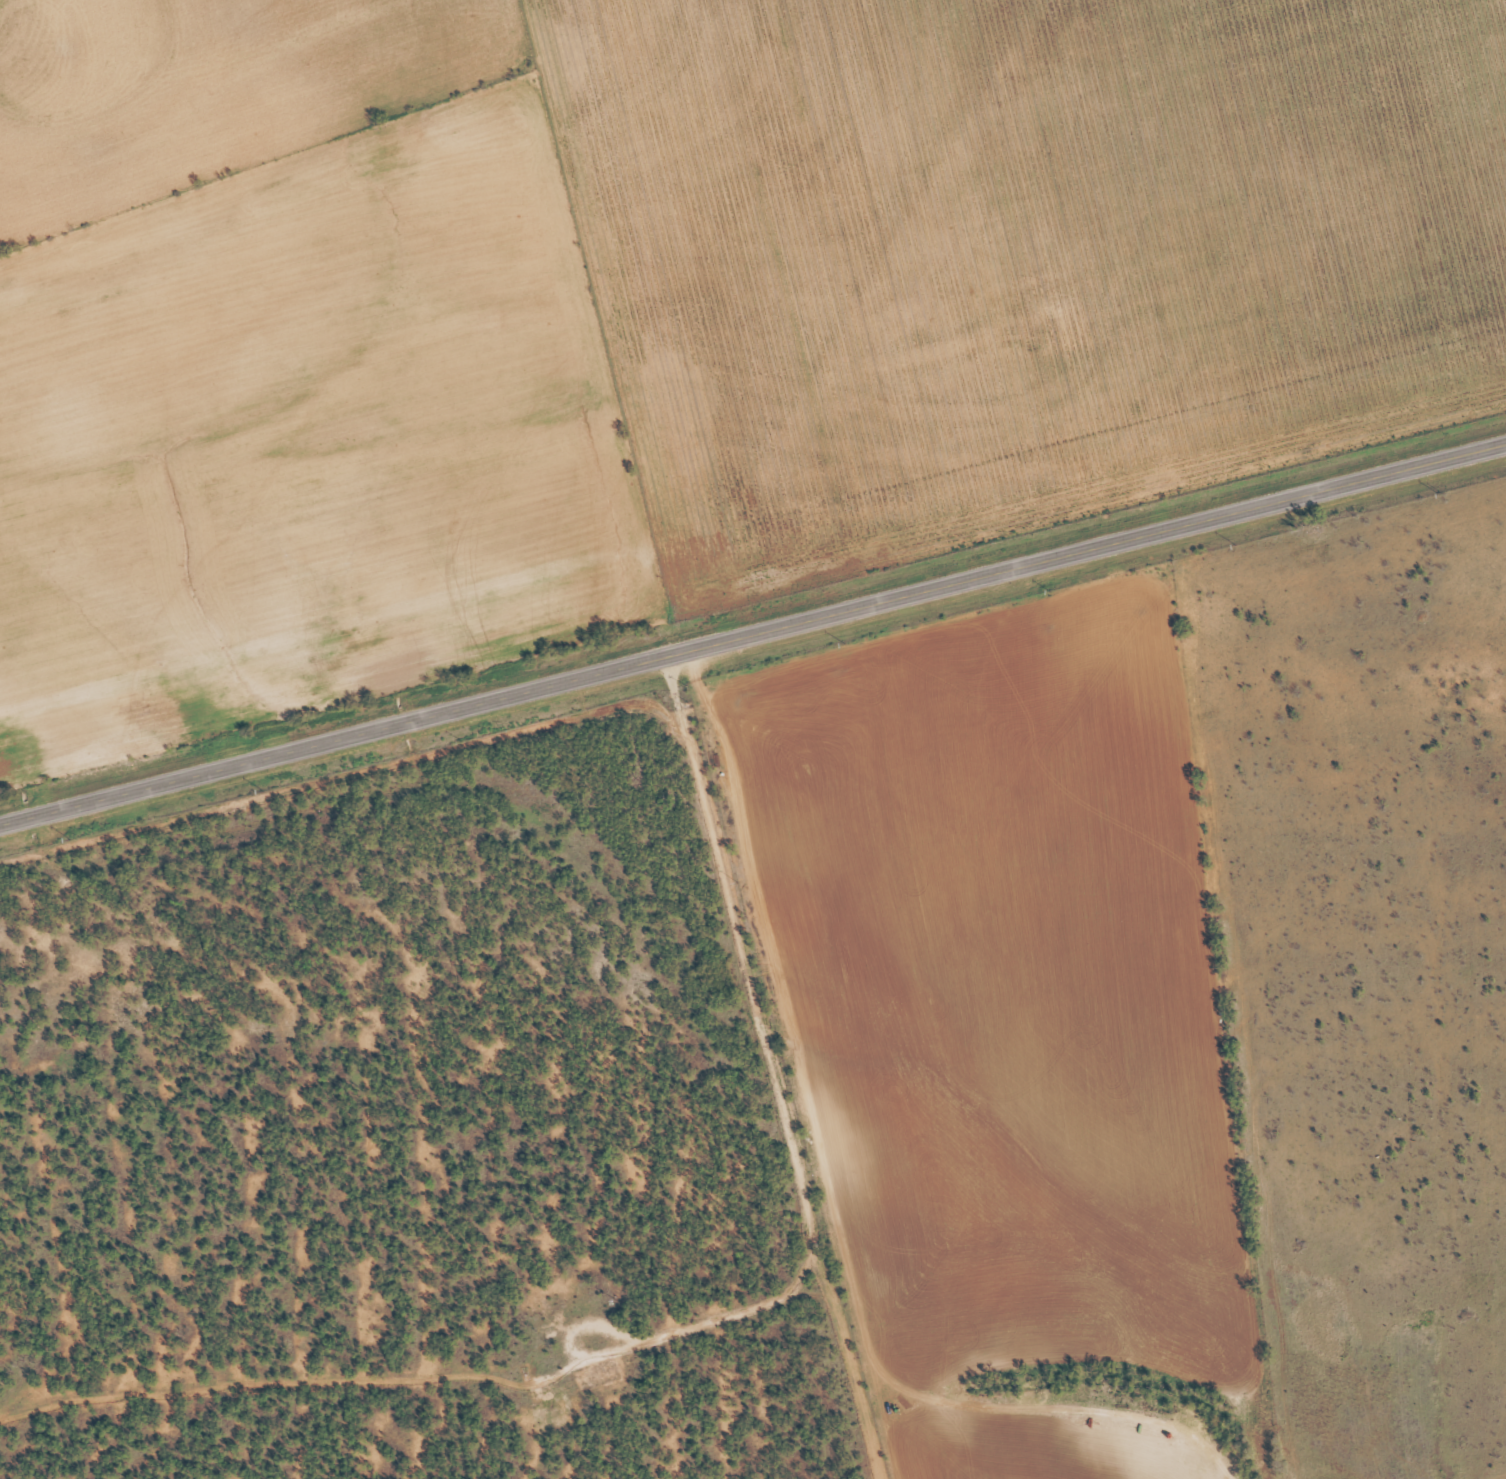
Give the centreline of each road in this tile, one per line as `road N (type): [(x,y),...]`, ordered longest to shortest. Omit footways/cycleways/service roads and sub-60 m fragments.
road 1 (secondary): [(1505,445),(0,826)]
road 2 (residential): [(632,1352),(825,1281),(815,1154),(709,712),(664,657)]

